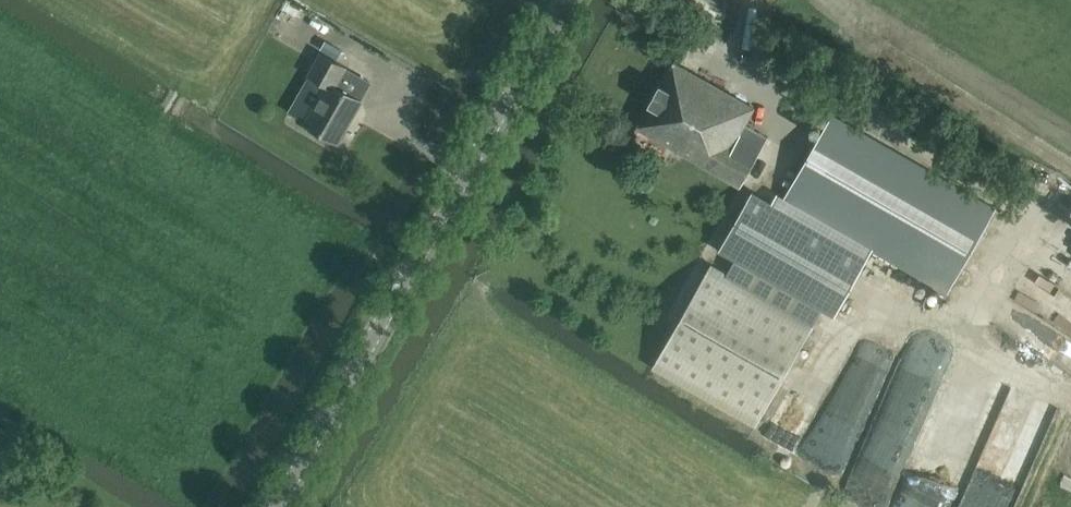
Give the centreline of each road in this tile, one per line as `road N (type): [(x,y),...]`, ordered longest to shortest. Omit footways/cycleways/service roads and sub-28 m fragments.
road 1 (tertiary): [(281,506),(569,0)]

